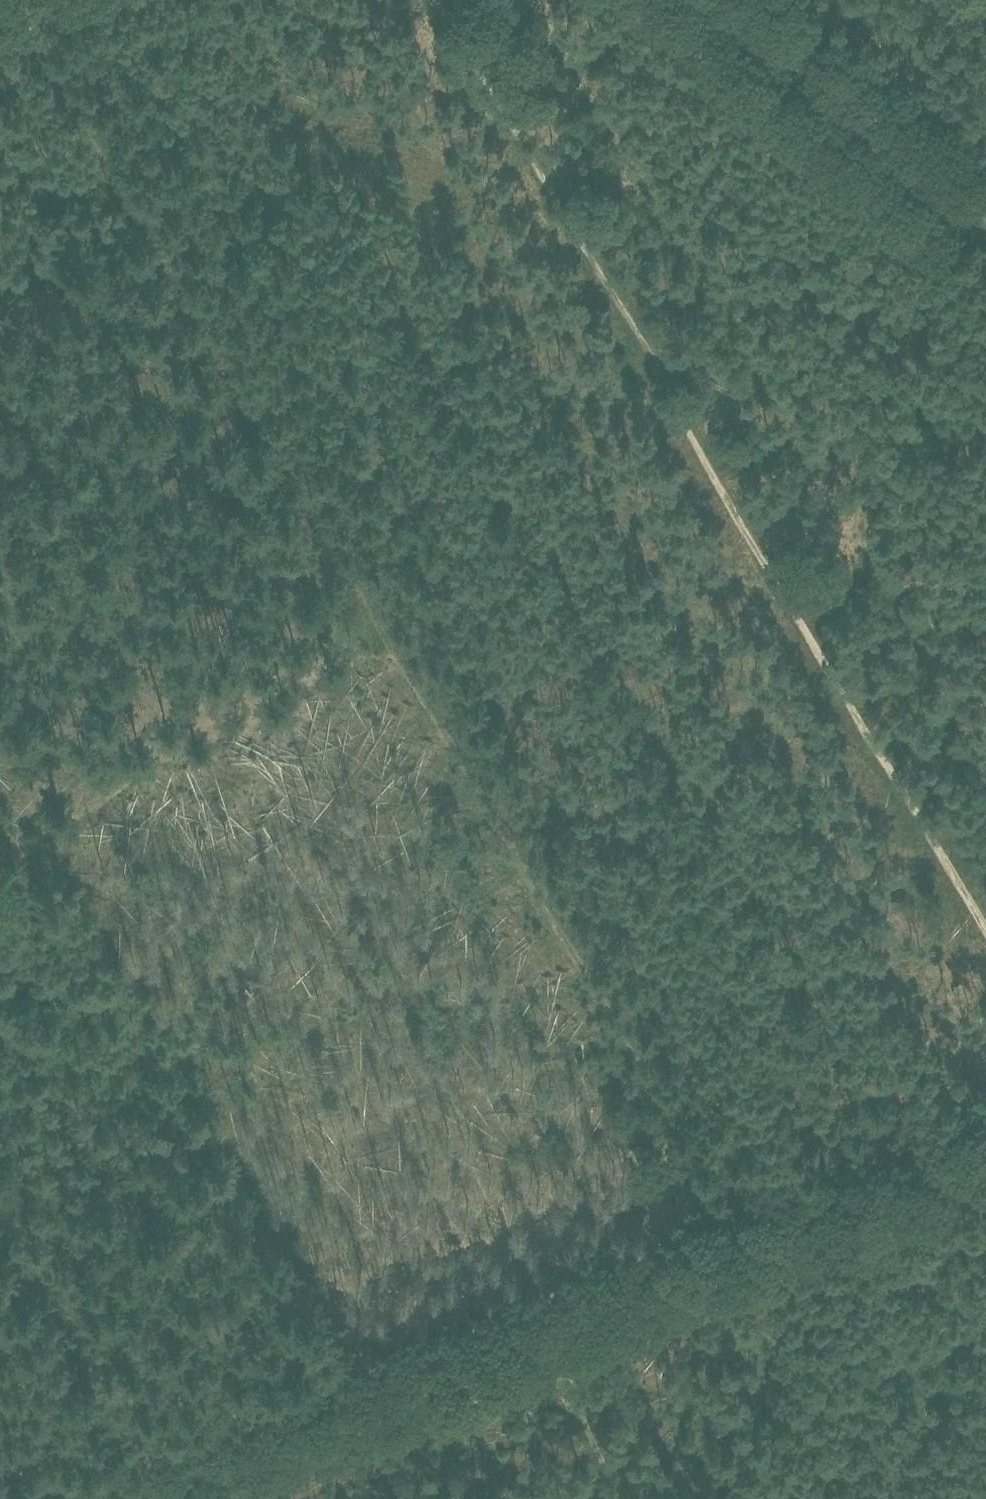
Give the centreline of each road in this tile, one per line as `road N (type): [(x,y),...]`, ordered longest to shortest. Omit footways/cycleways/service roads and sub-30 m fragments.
road 1 (track): [(436,0),(985,927)]
road 2 (track): [(550,1319),(91,1498)]
road 3 (track): [(985,220),(723,0)]
road 4 (track): [(985,1146),(738,1241)]
road 5 (track): [(738,1241),(550,1319)]
road 6 (track): [(550,1319),(621,1498)]

